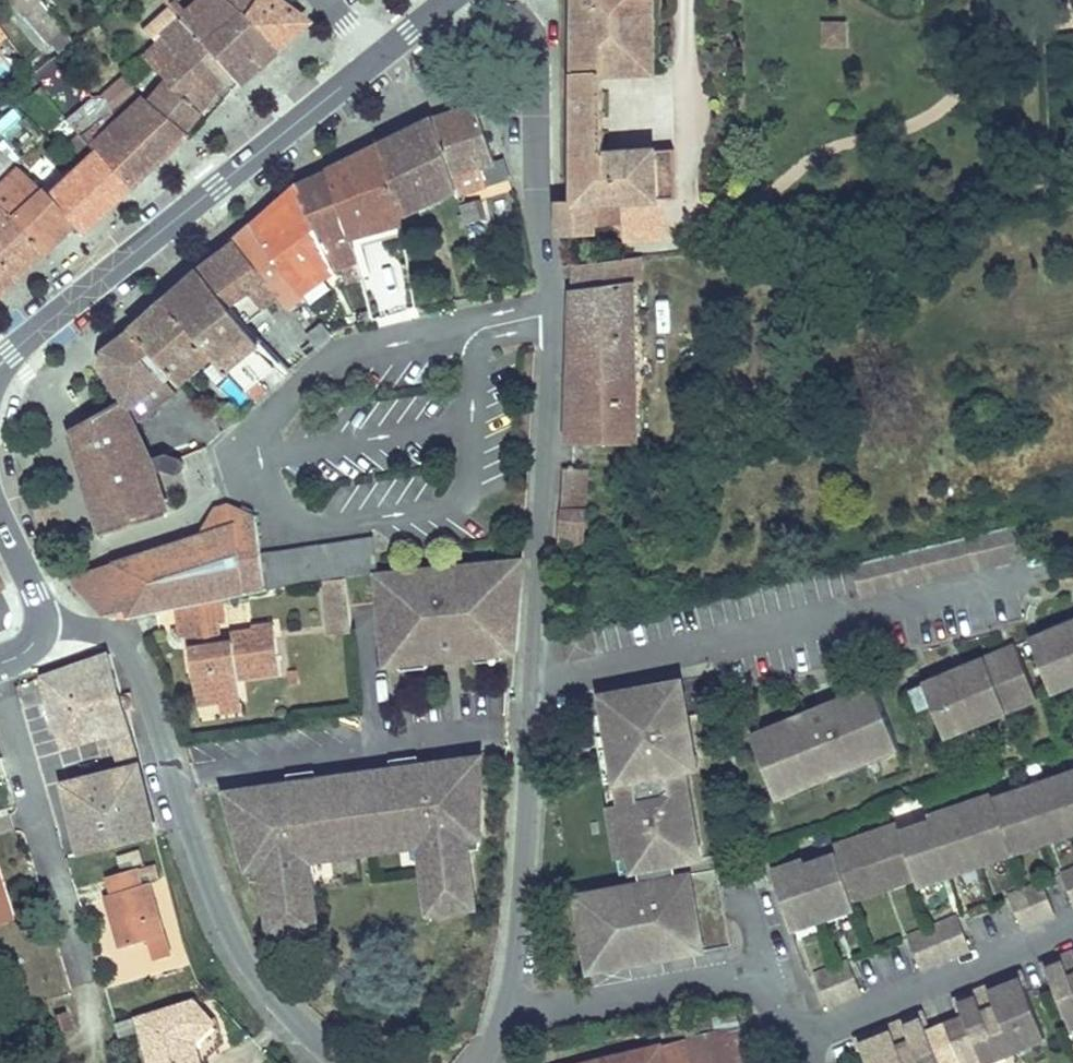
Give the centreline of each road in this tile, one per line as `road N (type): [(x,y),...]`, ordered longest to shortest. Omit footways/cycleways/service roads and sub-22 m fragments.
road 1 (residential): [(508,0),(527,21),(533,58),(552,306),(534,673)]
road 2 (residential): [(341,1062),(257,977),(222,922),(141,671),(121,641),(43,624)]
road 3 (residential): [(534,673),(582,670),(1036,572)]
road 4 (tertiary): [(0,364),(373,59)]
road 5 (residential): [(534,673),(505,1014)]
road 6 (residential): [(796,1038),(1072,926)]
road 7 (residential): [(0,701),(81,976)]
road 8 (residential): [(505,1014),(764,974)]

